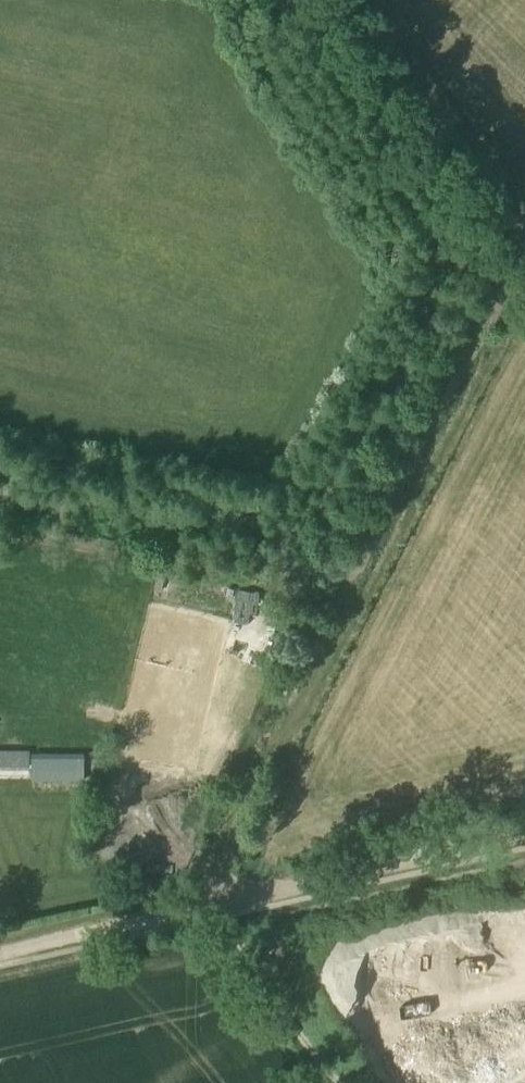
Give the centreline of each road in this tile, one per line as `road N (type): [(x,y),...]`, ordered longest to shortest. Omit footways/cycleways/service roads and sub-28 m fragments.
road 1 (track): [(524,833),(0,953)]
road 2 (track): [(338,1082),(210,904)]

